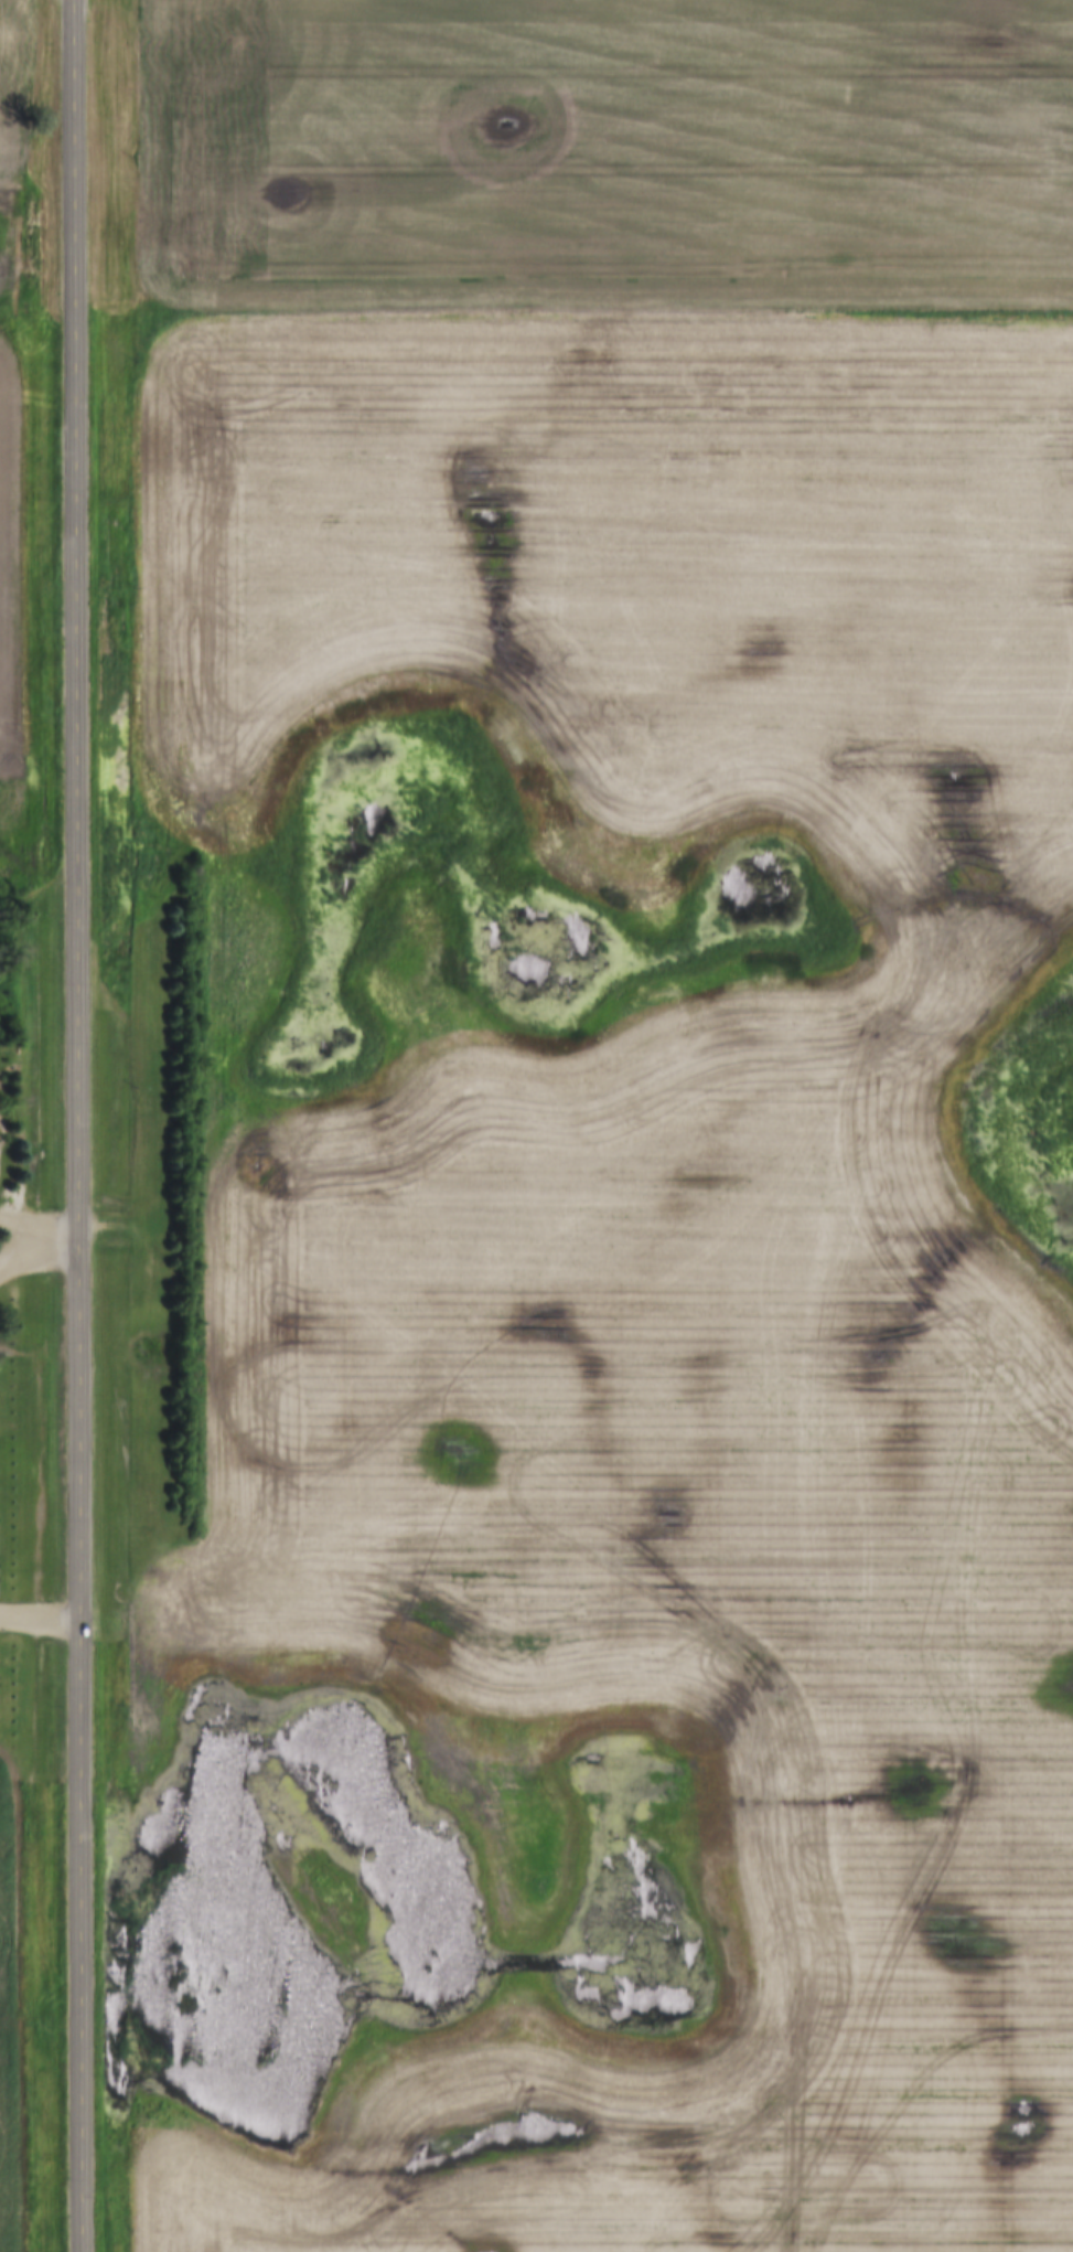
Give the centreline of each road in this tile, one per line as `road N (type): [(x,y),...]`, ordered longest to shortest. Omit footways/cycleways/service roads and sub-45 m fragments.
road 1 (tertiary): [(81,2251),(74,0)]

